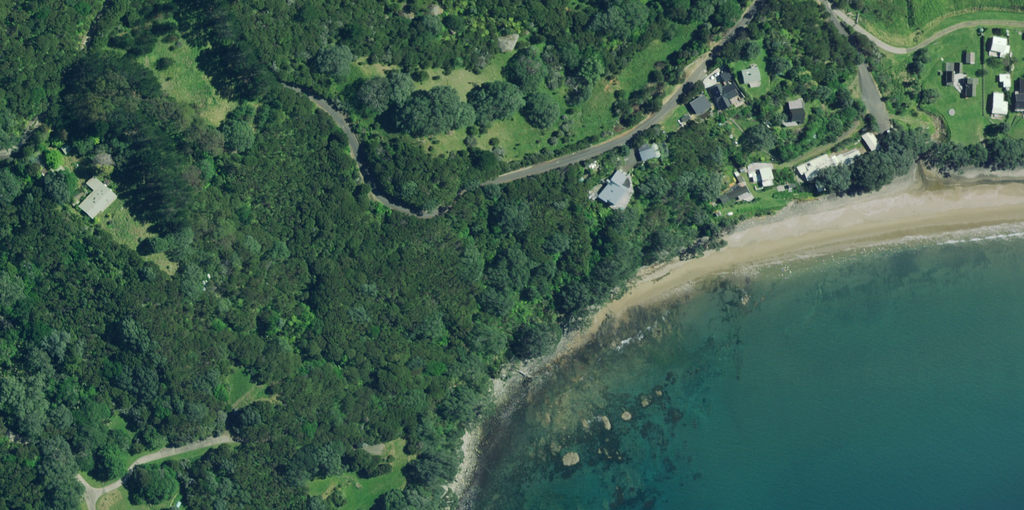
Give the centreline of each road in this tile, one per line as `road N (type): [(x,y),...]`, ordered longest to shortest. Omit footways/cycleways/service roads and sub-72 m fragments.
road 1 (unclassified): [(221,0),(264,75),(319,100),(346,126),(379,199),(428,218),(650,122),(750,0)]
road 2 (unclassified): [(101,0),(31,123),(0,148)]
road 3 (unclassified): [(823,0),(884,126)]
road 4 (unclassified): [(0,416),(47,441),(93,509)]

